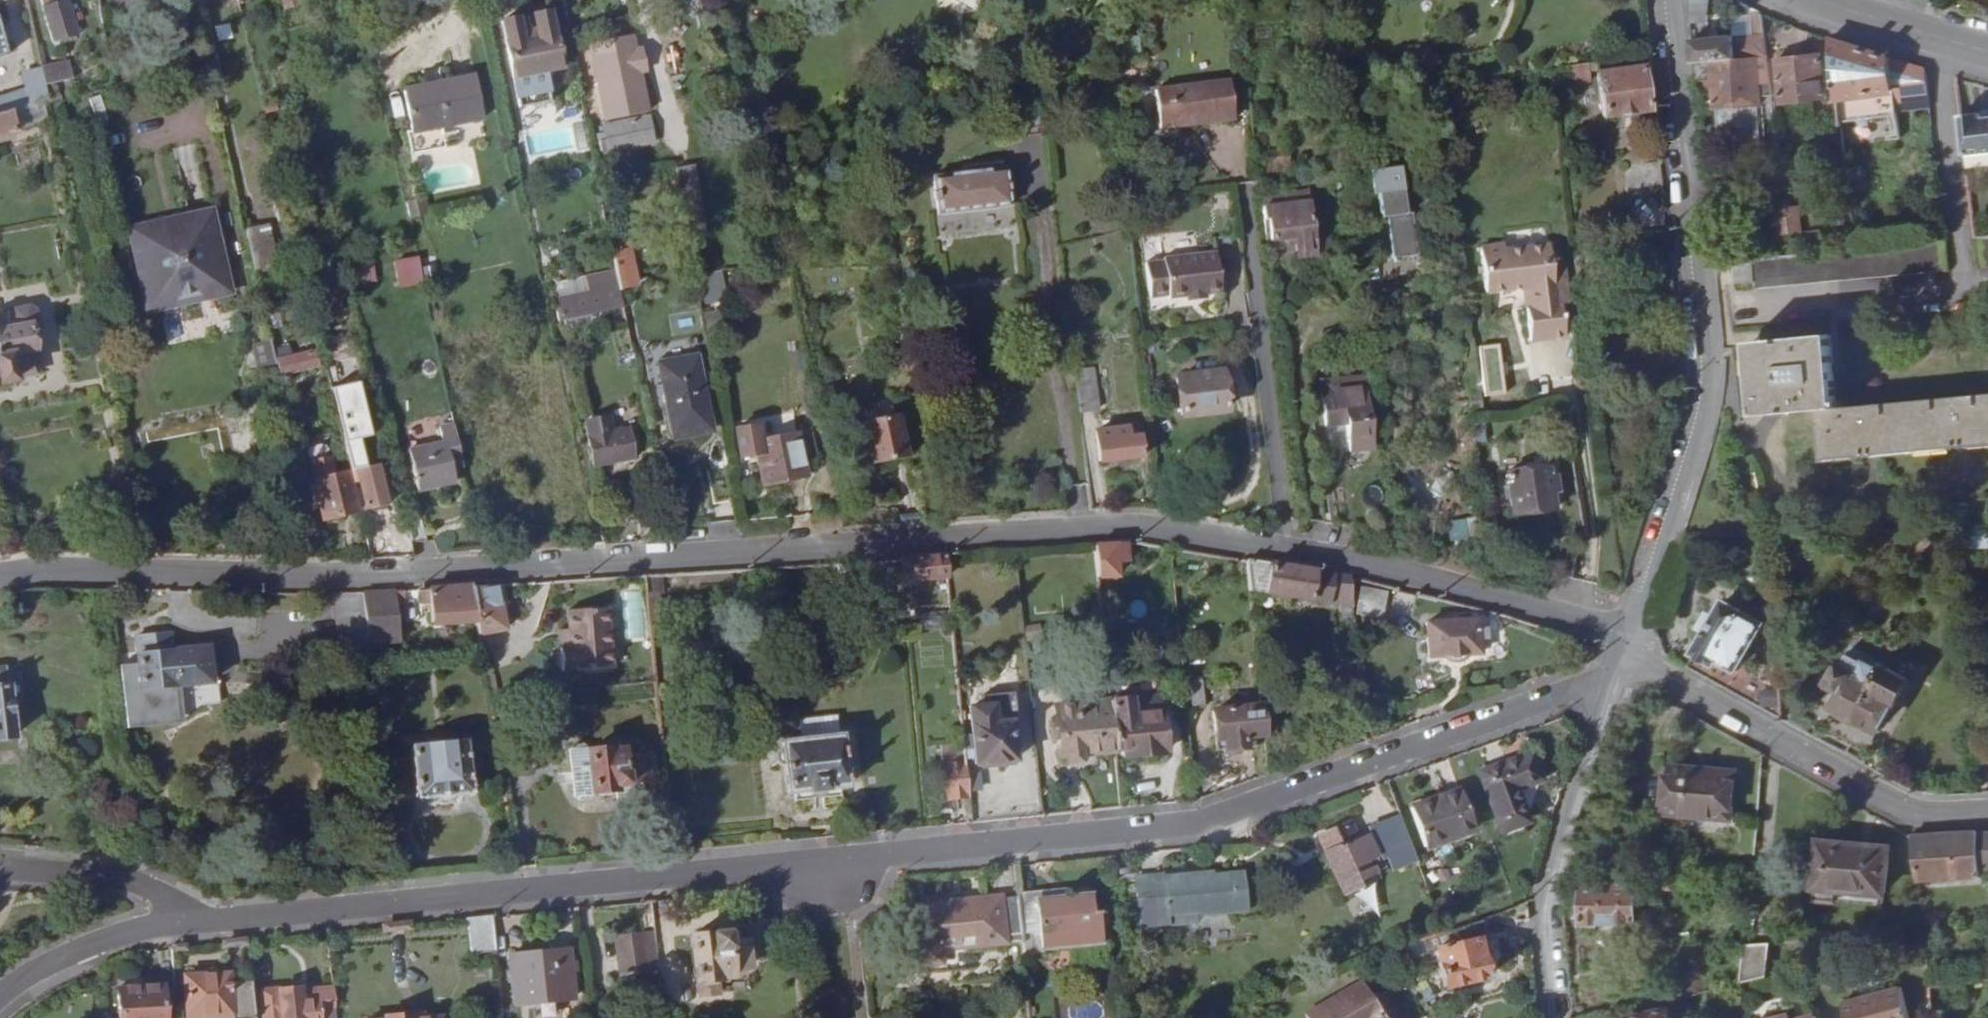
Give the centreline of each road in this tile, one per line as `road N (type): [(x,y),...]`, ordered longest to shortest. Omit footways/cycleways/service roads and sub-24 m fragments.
road 1 (residential): [(1621,651),(1561,617),(1402,576),(1199,531),(1100,523),(924,543),(356,571),(52,562),(0,569)]
road 2 (residential): [(189,914),(331,908),(1175,824),(1608,687)]
road 3 (residential): [(1621,651),(1699,423),(1703,362),(1668,0)]
road 4 (residential): [(1621,651),(1764,742),(1890,805),(1987,812)]
road 5 (residential): [(1547,1017),(1538,905),(1608,687)]
road 6 (residential): [(189,914),(64,951),(0,991)]
road 7 (residential): [(0,870),(134,882),(189,914)]
road 8 (tertiary): [(1814,0),(1987,54)]
road 9 (track): [(406,145),(397,78),(441,48),(458,0)]

